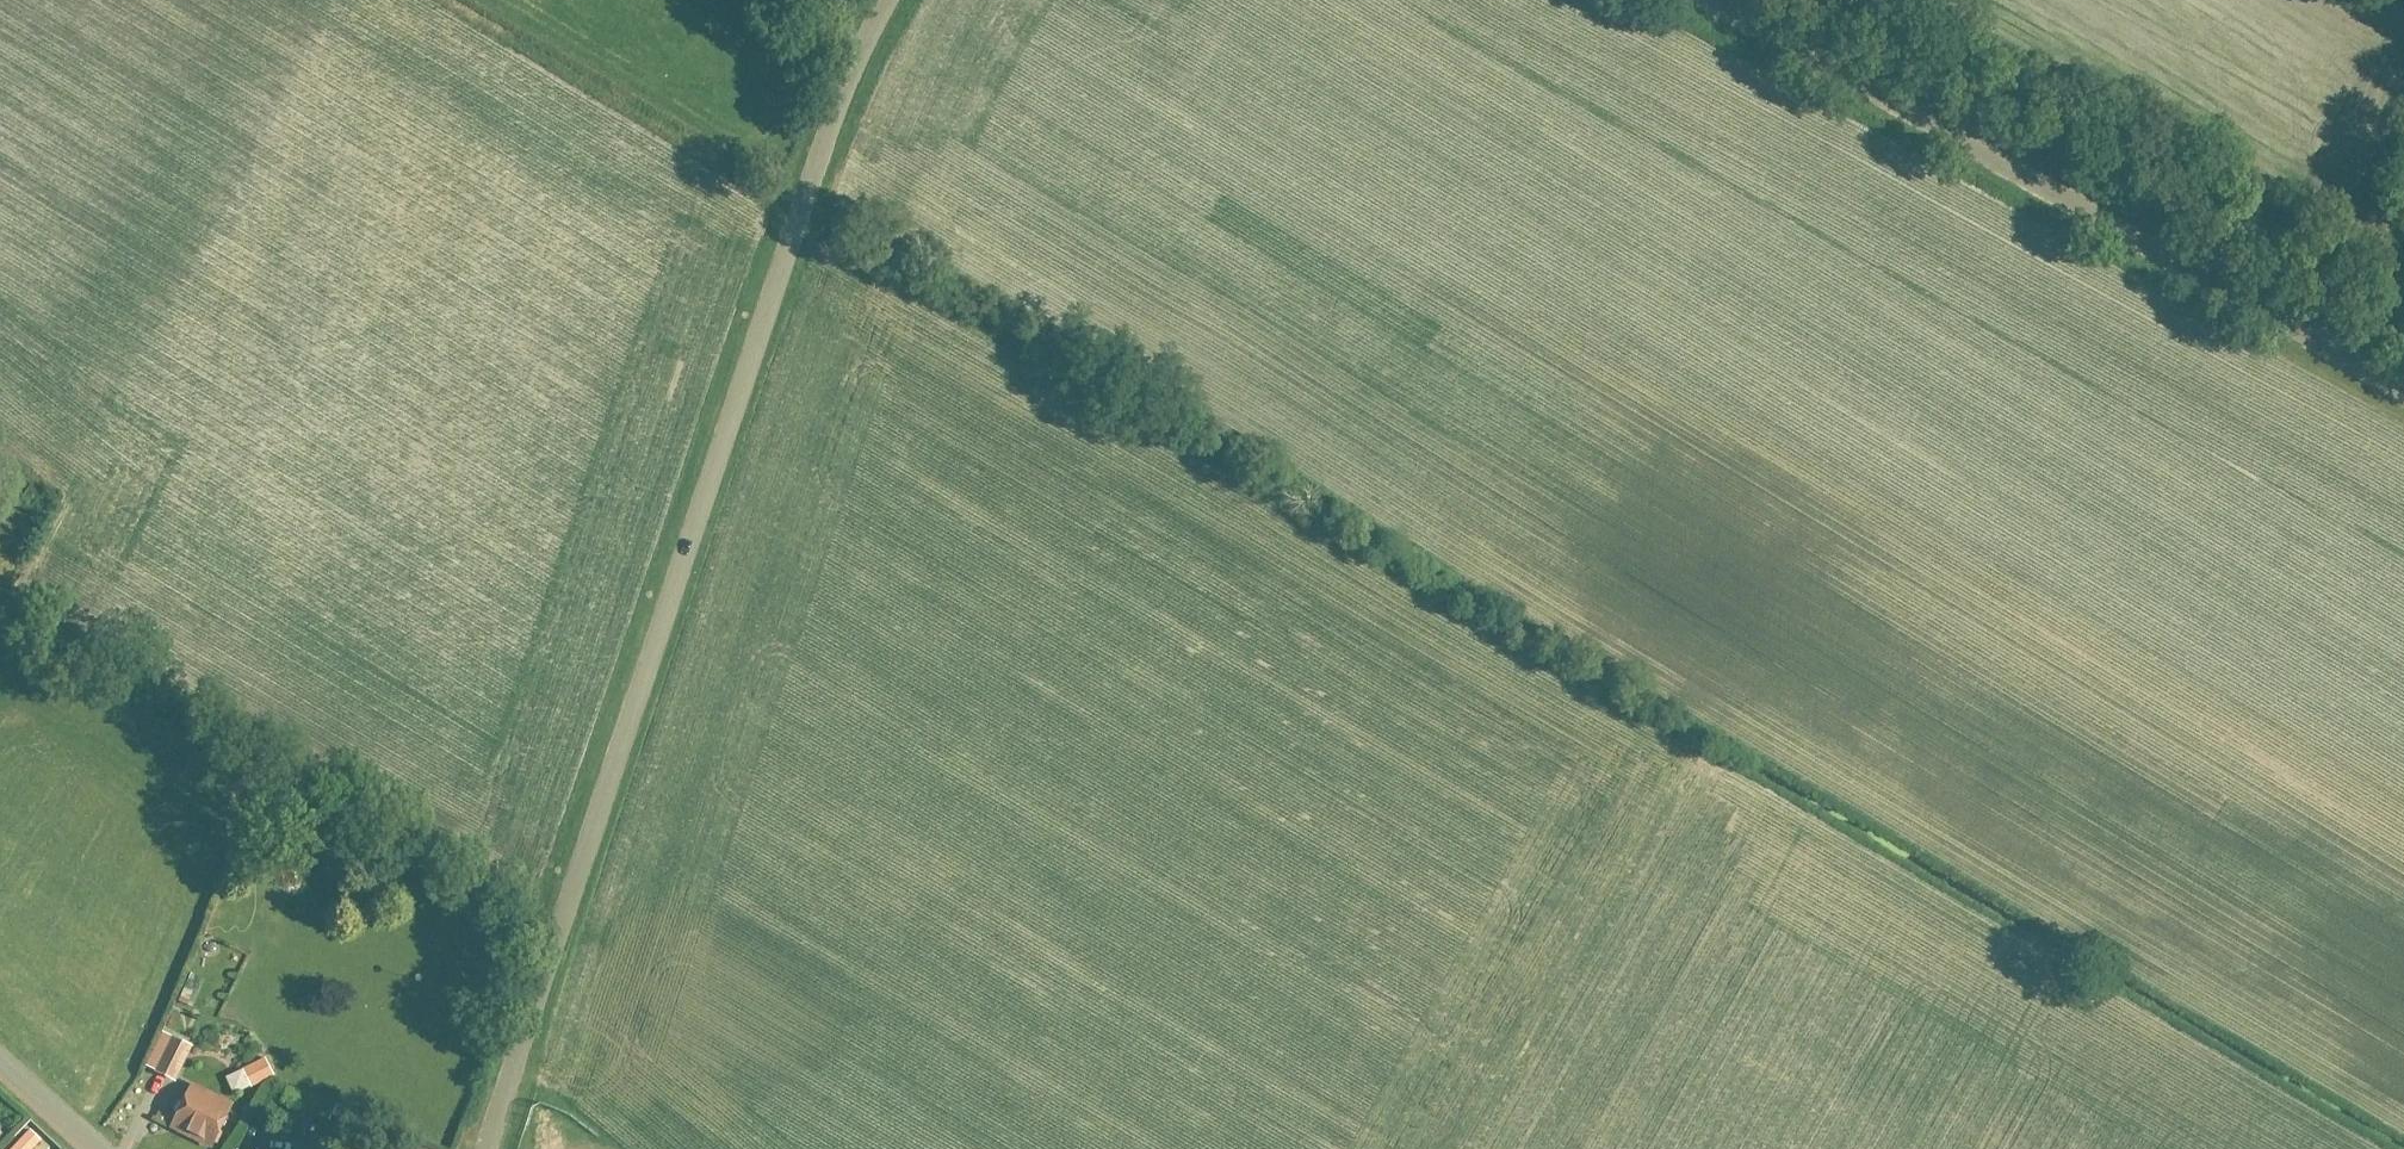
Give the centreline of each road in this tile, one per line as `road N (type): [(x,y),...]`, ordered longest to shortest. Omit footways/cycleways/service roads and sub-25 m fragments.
road 1 (residential): [(895,0),(821,168),(491,1148)]
road 2 (residential): [(1709,0),(2403,395)]
road 3 (residential): [(93,1148),(0,1064)]

